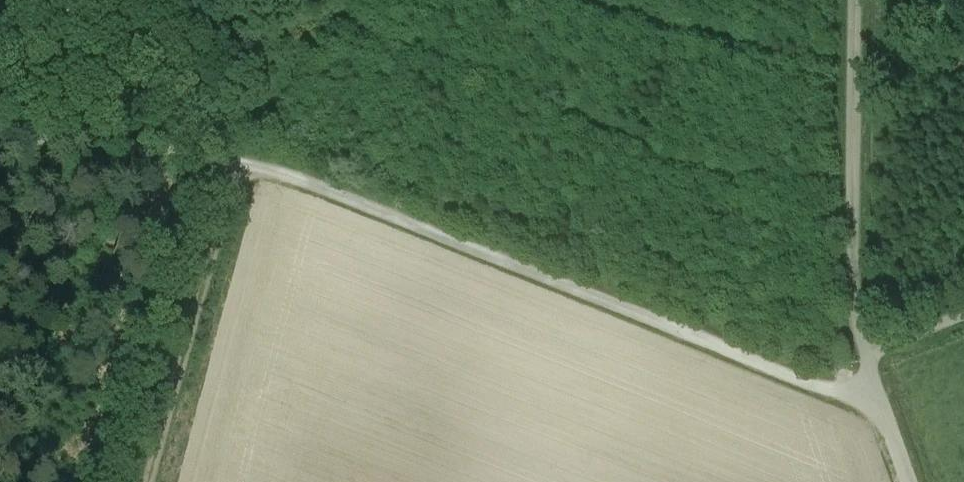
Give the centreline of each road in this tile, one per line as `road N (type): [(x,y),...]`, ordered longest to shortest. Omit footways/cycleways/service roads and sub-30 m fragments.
road 1 (track): [(0,134),(231,153),(823,389),(874,383)]
road 2 (track): [(855,0),(851,316),(864,353),(963,315)]
road 3 (track): [(231,153),(147,481)]
road 4 (unclassified): [(864,353),(907,481)]

